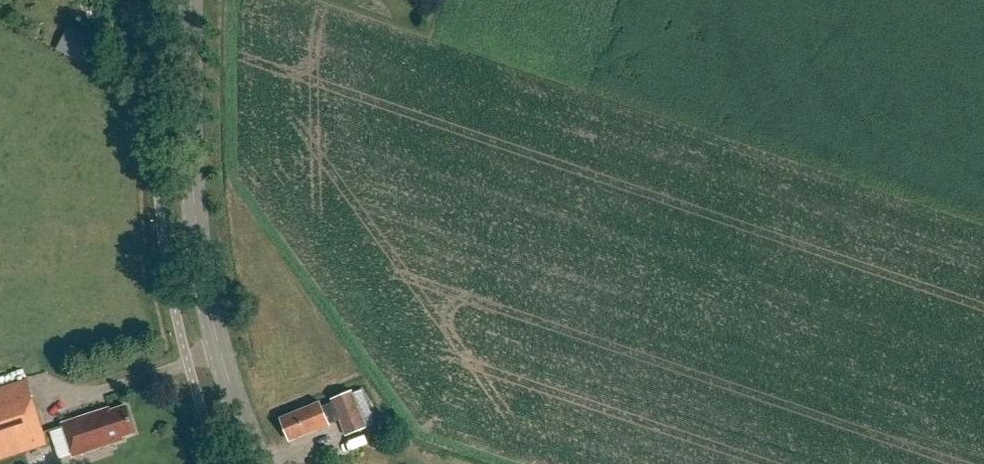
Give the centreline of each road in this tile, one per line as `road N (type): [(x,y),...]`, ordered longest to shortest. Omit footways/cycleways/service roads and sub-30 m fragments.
road 1 (secondary): [(260,463),(232,394),(216,317),(203,202),(204,0)]

